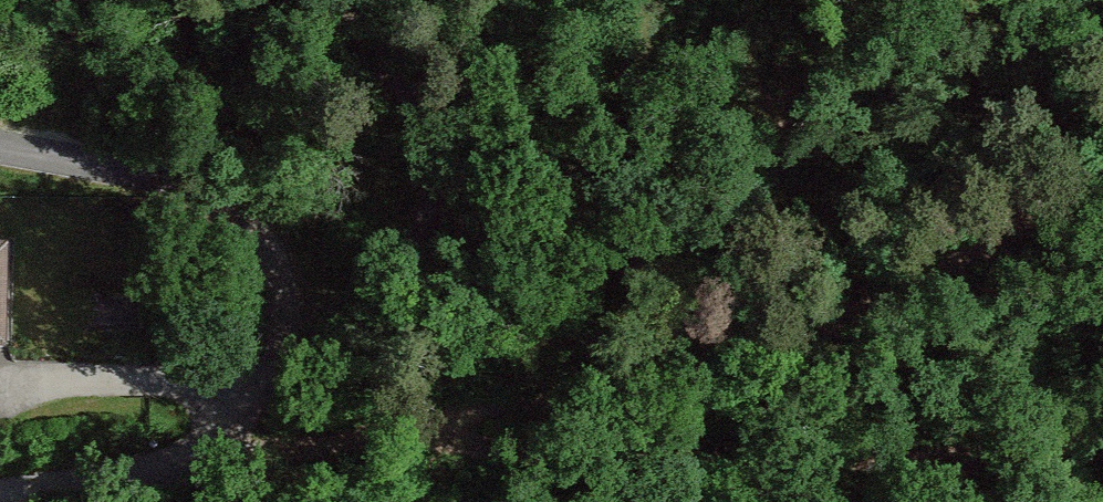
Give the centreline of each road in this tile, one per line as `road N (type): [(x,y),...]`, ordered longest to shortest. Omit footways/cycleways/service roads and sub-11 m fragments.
road 1 (track): [(285,381),(588,394),(990,377),(1102,347)]
road 2 (track): [(588,394),(948,245),(1102,124)]
road 3 (residential): [(307,313),(398,260),(433,212),(423,79),(376,0)]
road 4 (residential): [(307,313),(285,381),(177,463),(0,489)]
road 5 (residential): [(0,152),(226,193),(307,313)]

